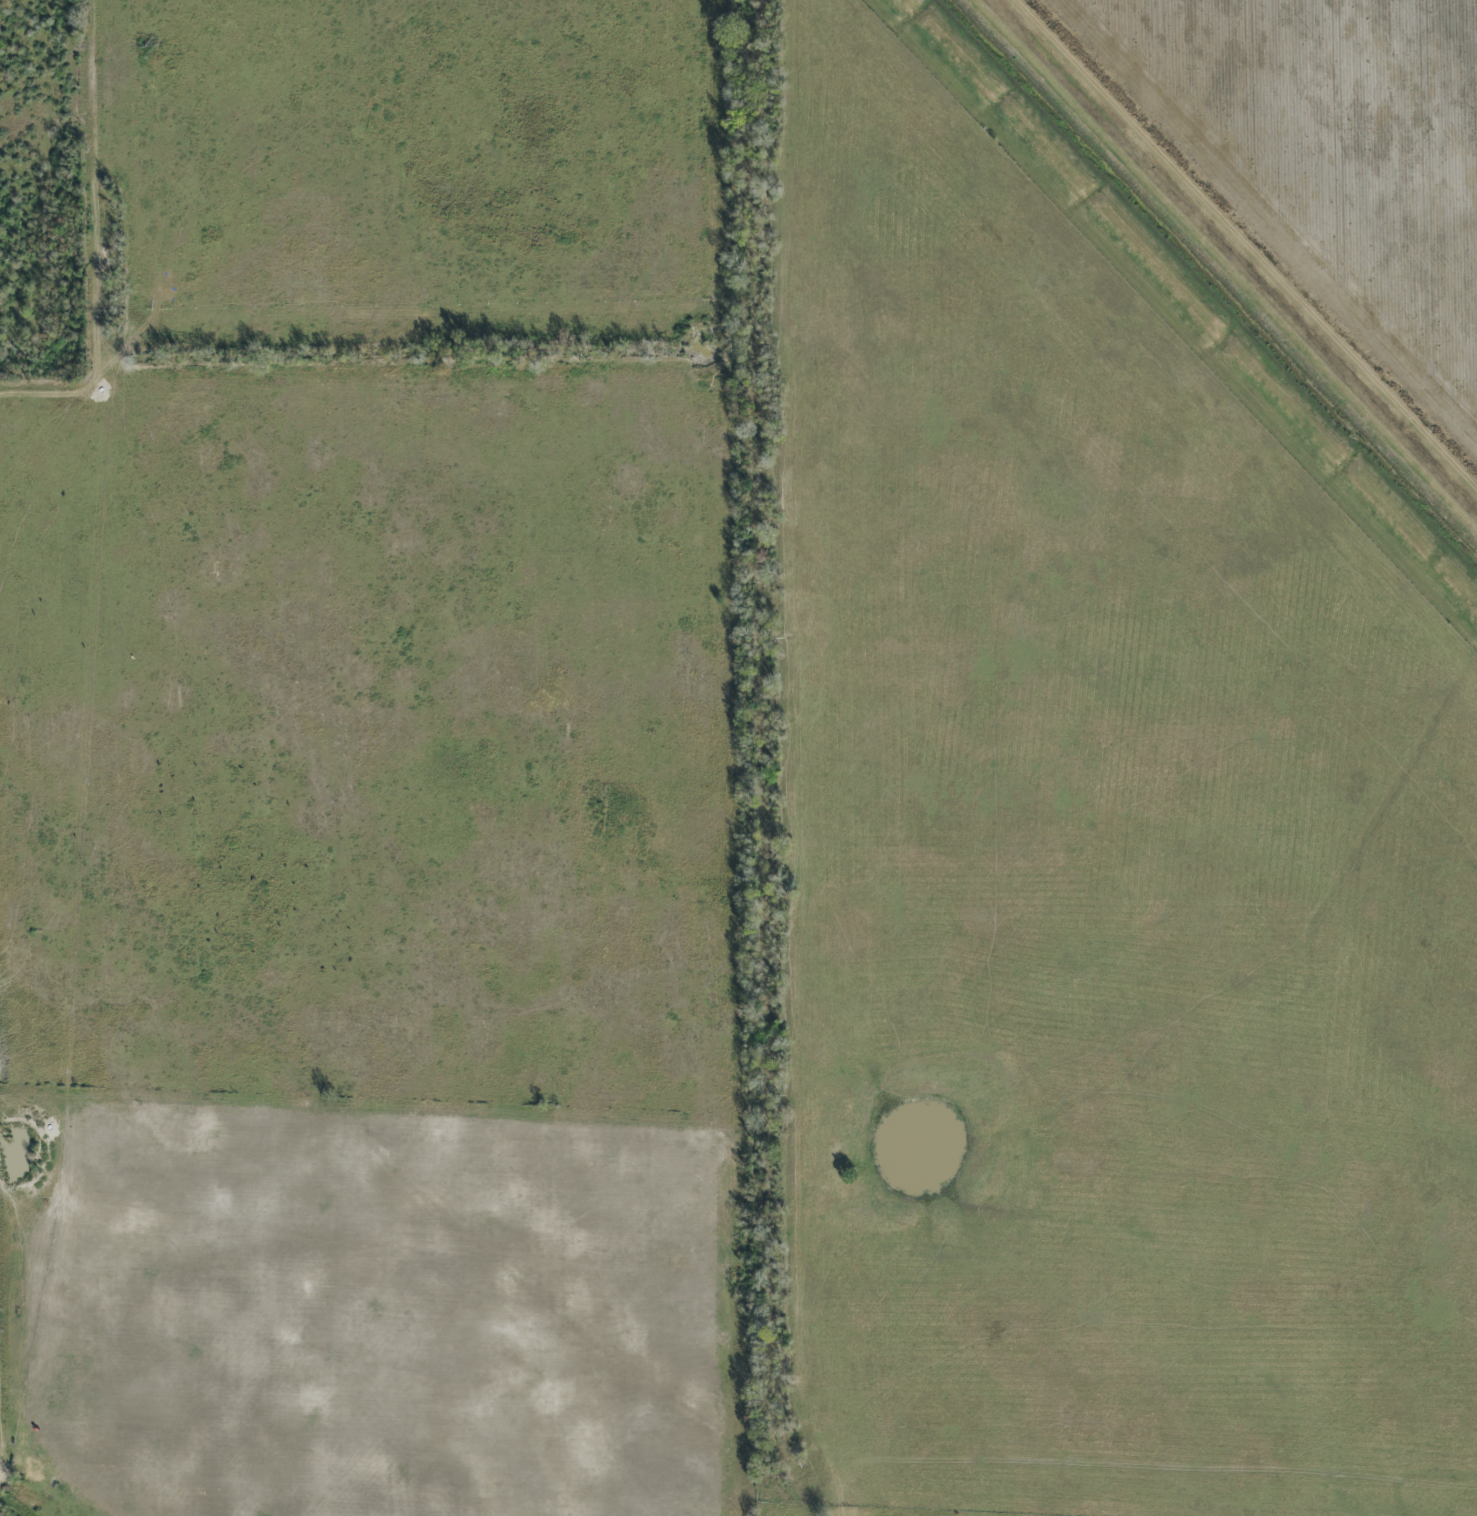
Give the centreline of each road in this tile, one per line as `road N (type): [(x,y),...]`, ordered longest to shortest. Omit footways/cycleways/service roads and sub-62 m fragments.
road 1 (residential): [(1024,0),(1476,482)]
road 2 (track): [(102,0),(102,396),(0,400)]
road 3 (track): [(0,1318),(5,1515)]

